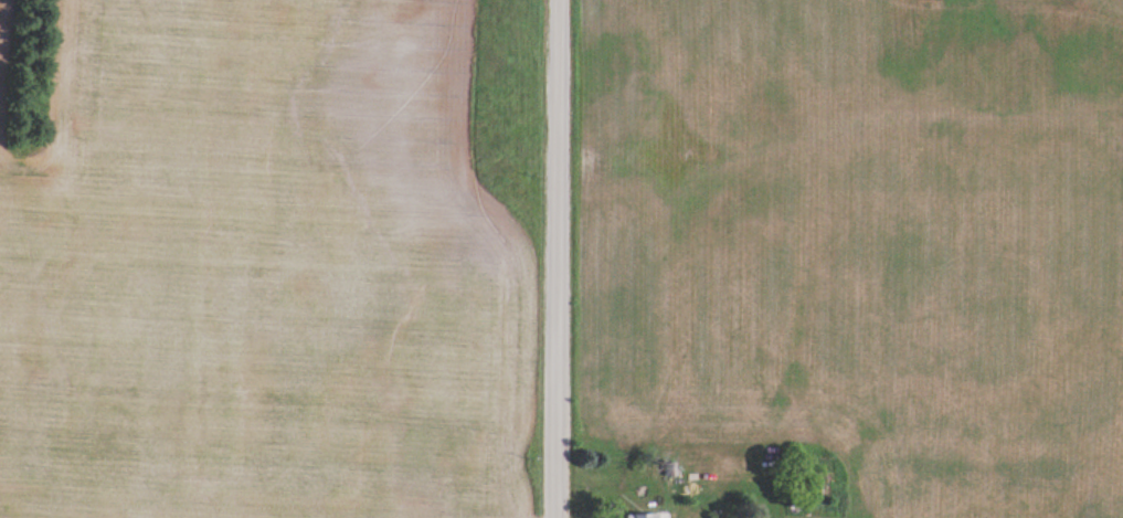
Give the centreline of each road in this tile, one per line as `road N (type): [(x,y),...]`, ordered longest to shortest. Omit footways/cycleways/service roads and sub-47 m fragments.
road 1 (residential): [(555,517),(557,0)]

